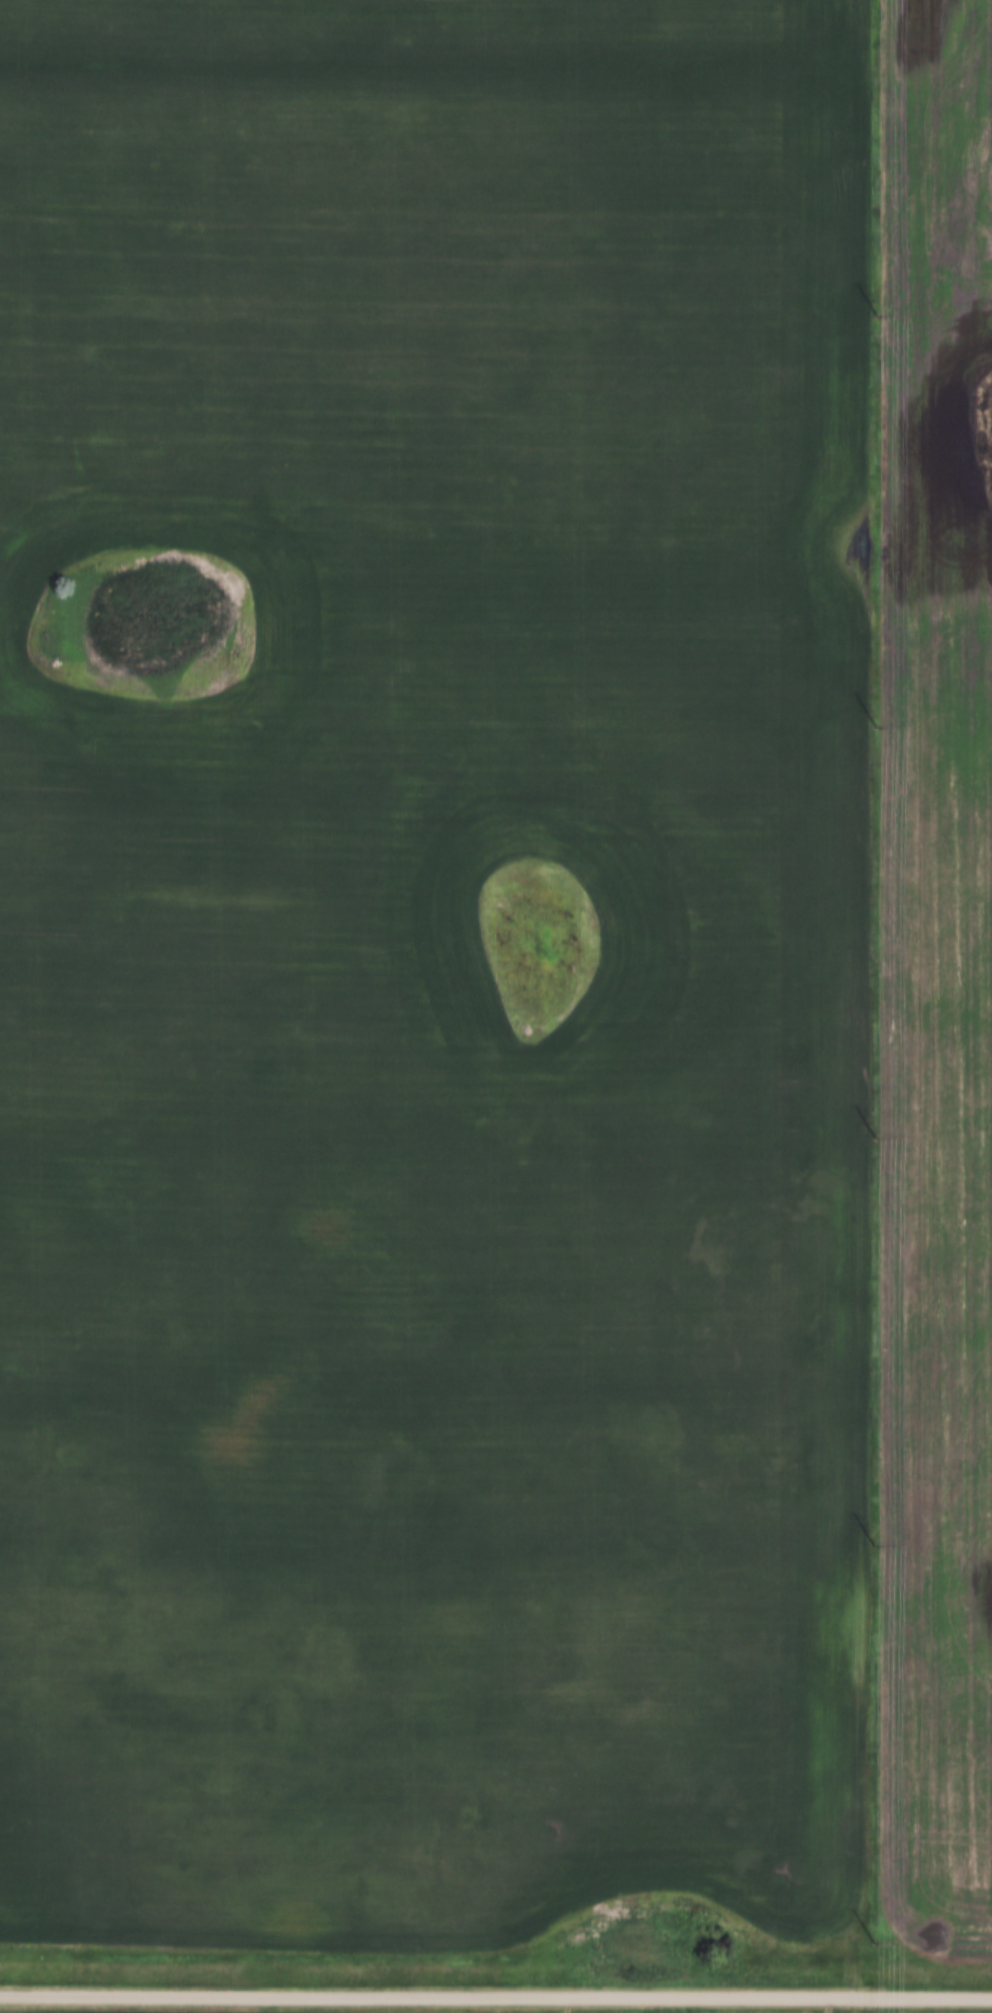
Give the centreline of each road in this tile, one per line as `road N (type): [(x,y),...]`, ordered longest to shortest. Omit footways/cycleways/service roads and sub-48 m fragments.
road 1 (residential): [(0,1995),(991,1996)]

